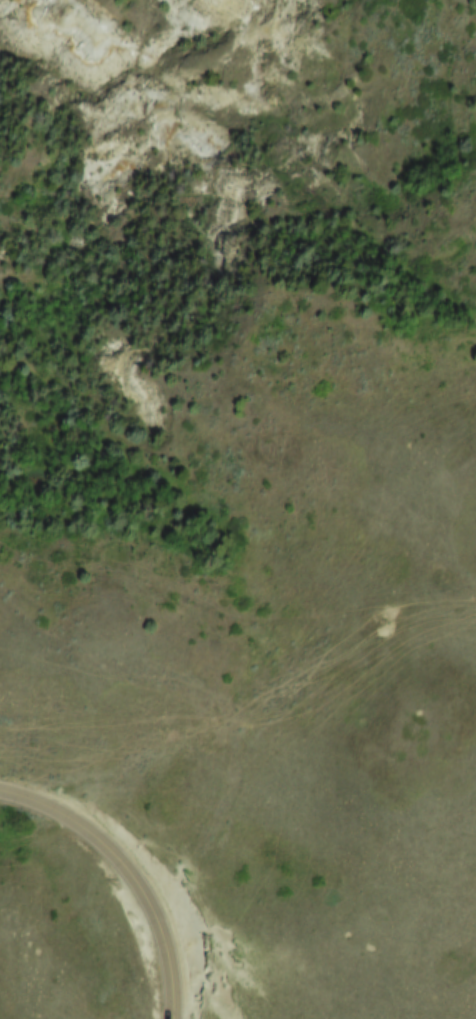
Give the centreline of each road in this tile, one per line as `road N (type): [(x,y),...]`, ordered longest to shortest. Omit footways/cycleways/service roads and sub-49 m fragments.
road 1 (tertiary): [(172,1018),(166,951),(120,858),(83,824),(28,798),(0,795)]

